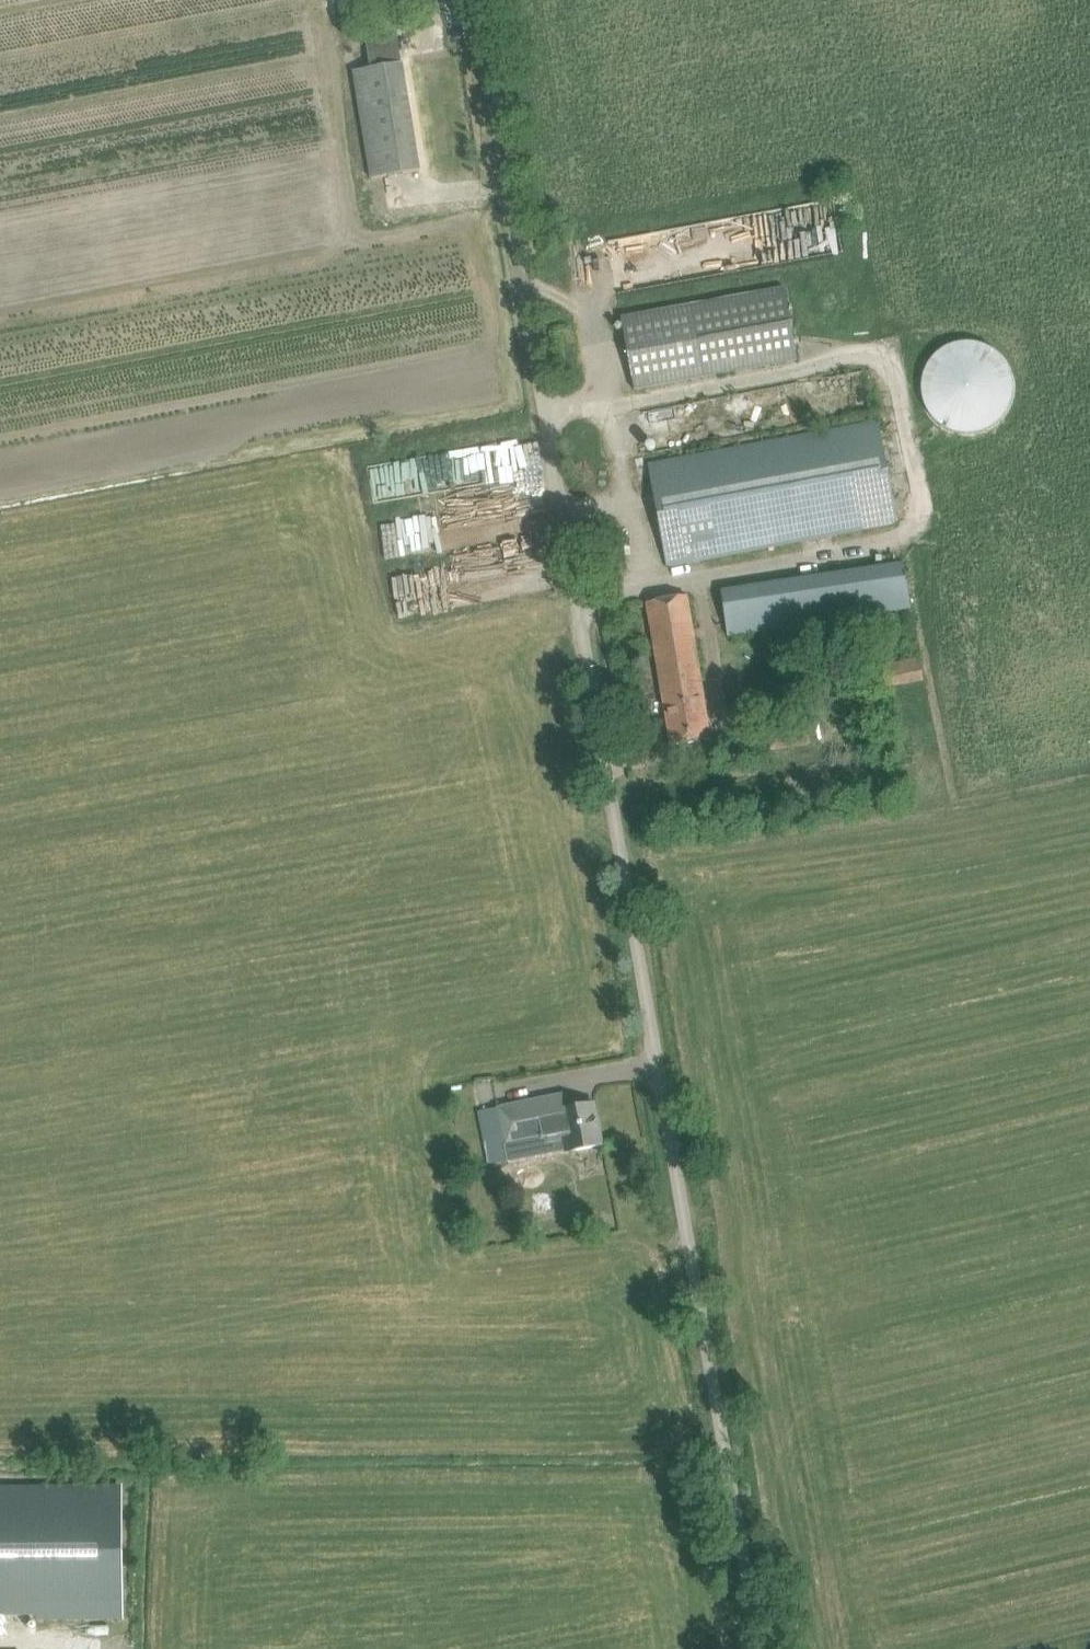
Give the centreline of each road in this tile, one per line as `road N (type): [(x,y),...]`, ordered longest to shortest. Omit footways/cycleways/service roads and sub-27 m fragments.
road 1 (unclassified): [(750,1648),(541,405)]
road 2 (track): [(477,0),(541,405)]

